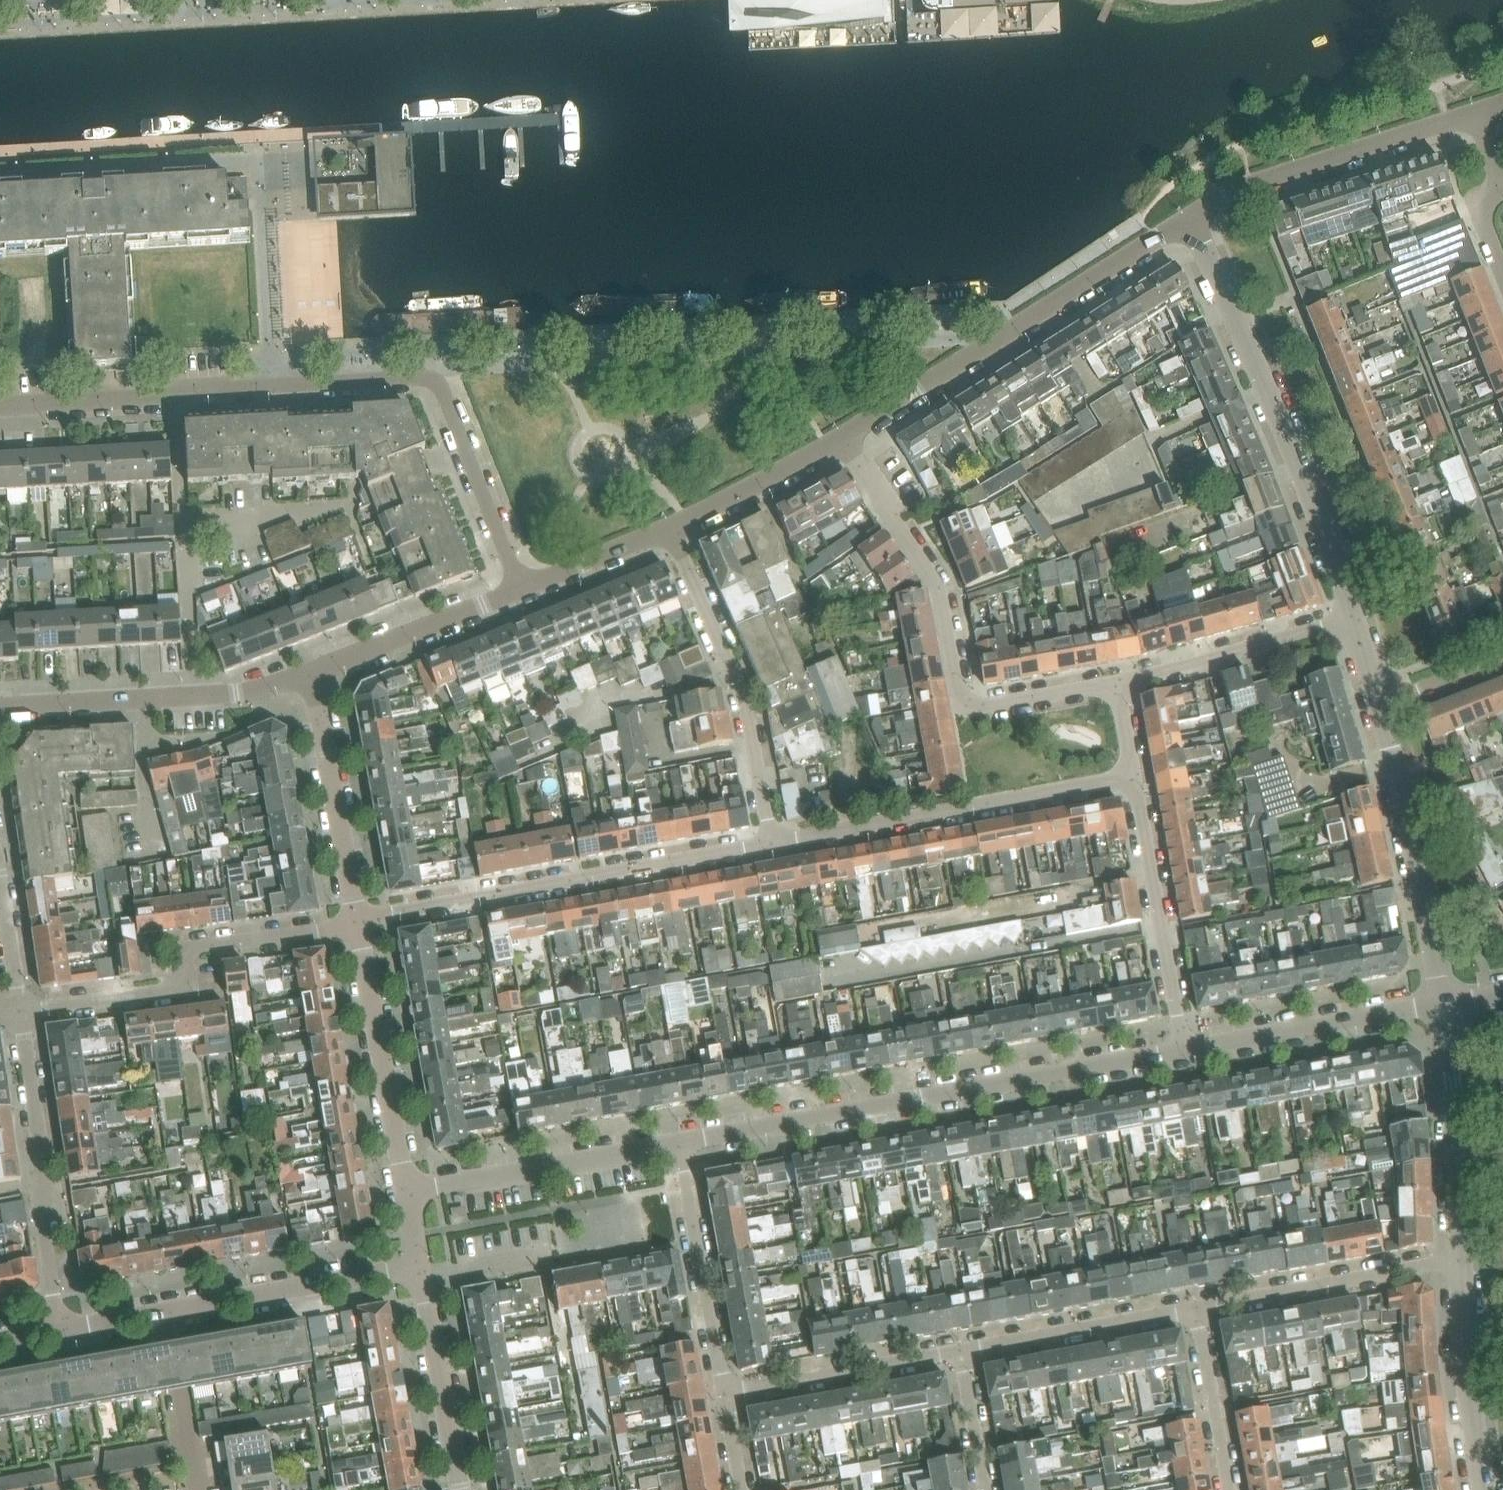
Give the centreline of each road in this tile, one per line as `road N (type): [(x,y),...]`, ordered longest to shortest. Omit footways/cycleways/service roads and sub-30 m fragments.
road 1 (residential): [(681,1144),(1184,1049)]
road 2 (residential): [(0,178),(247,164),(261,181),(274,393)]
road 3 (residential): [(1117,683),(965,708),(939,583),(842,435)]
road 4 (residential): [(1359,623),(1192,213)]
road 5 (residential): [(357,922),(770,842)]
road 6 (residential): [(1192,213),(842,435)]
road 7 (residential): [(274,393),(426,384),(514,592)]
road 8 (residential): [(770,842),(1134,777)]
road 9 (residential): [(357,922),(199,948),(165,989),(19,1010)]
road 10 (residential): [(770,842),(744,699),(667,527)]
road 11 (residential): [(58,1326),(19,1010)]
road 12 (residential): [(312,669),(238,692),(0,706)]
road 13 (residential): [(1447,1005),(1385,700)]
road 14 (residential): [(1477,108),(1260,179),(1192,213)]
road 15 (residential): [(407,1195),(681,1144)]
road 16 (residential): [(407,1195),(357,922)]
road 17 (residential): [(1134,777),(1184,1049)]
road 18 (residential): [(0,408),(274,393)]
road 19 (residential): [(1461,1263),(1195,1310)]
road 20 (residential): [(1184,1049),(1447,1005)]
road 21 (residential): [(1461,1263),(1447,1005)]
road 22 (residential): [(165,1308),(419,1266)]
road 23 (residential): [(357,922),(312,669)]
road 24 (residential): [(726,1394),(681,1144)]
road 25 (residential): [(1359,623),(1117,683)]
road 26 (residential): [(962,1352),(726,1394)]
road 27 (residential): [(1195,1310),(962,1352)]
road 28 (residential): [(1487,1489),(1469,1401),(1461,1263)]
road 29 (residential): [(514,592),(312,669)]
road 30 (residential): [(461,1489),(422,1278)]
road 31 (residential): [(842,435),(667,527)]
road 32 (residential): [(193,1489),(165,1308)]
road 33 (residential): [(1229,1489),(1195,1310)]
road 34 (residential): [(667,527),(514,592)]
road 35 (residential): [(962,1352),(987,1489)]
road 36 (residential): [(422,1278),(556,1254)]
road 37 (residential): [(19,1010),(0,877)]
road 38 (residential): [(1502,655),(1385,700)]

